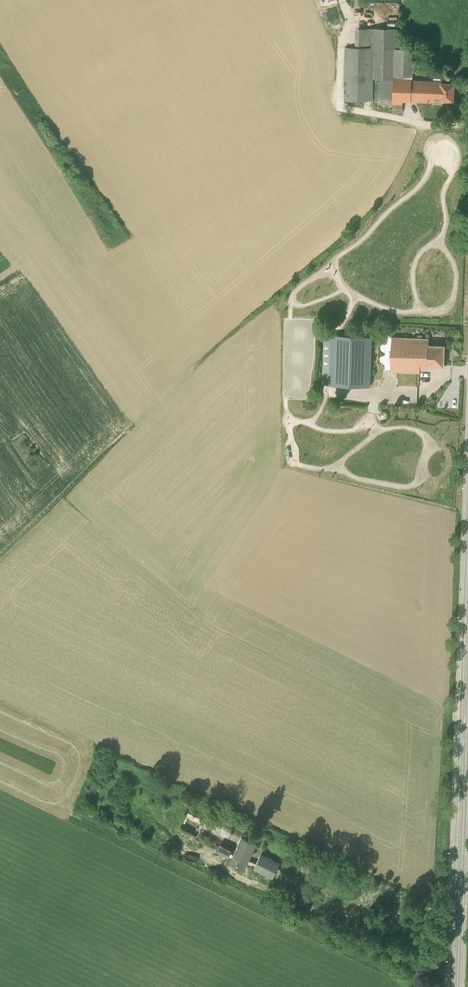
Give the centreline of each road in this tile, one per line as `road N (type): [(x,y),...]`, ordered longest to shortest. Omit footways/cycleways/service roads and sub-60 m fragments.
road 1 (secondary): [(455,986),(467,625)]

